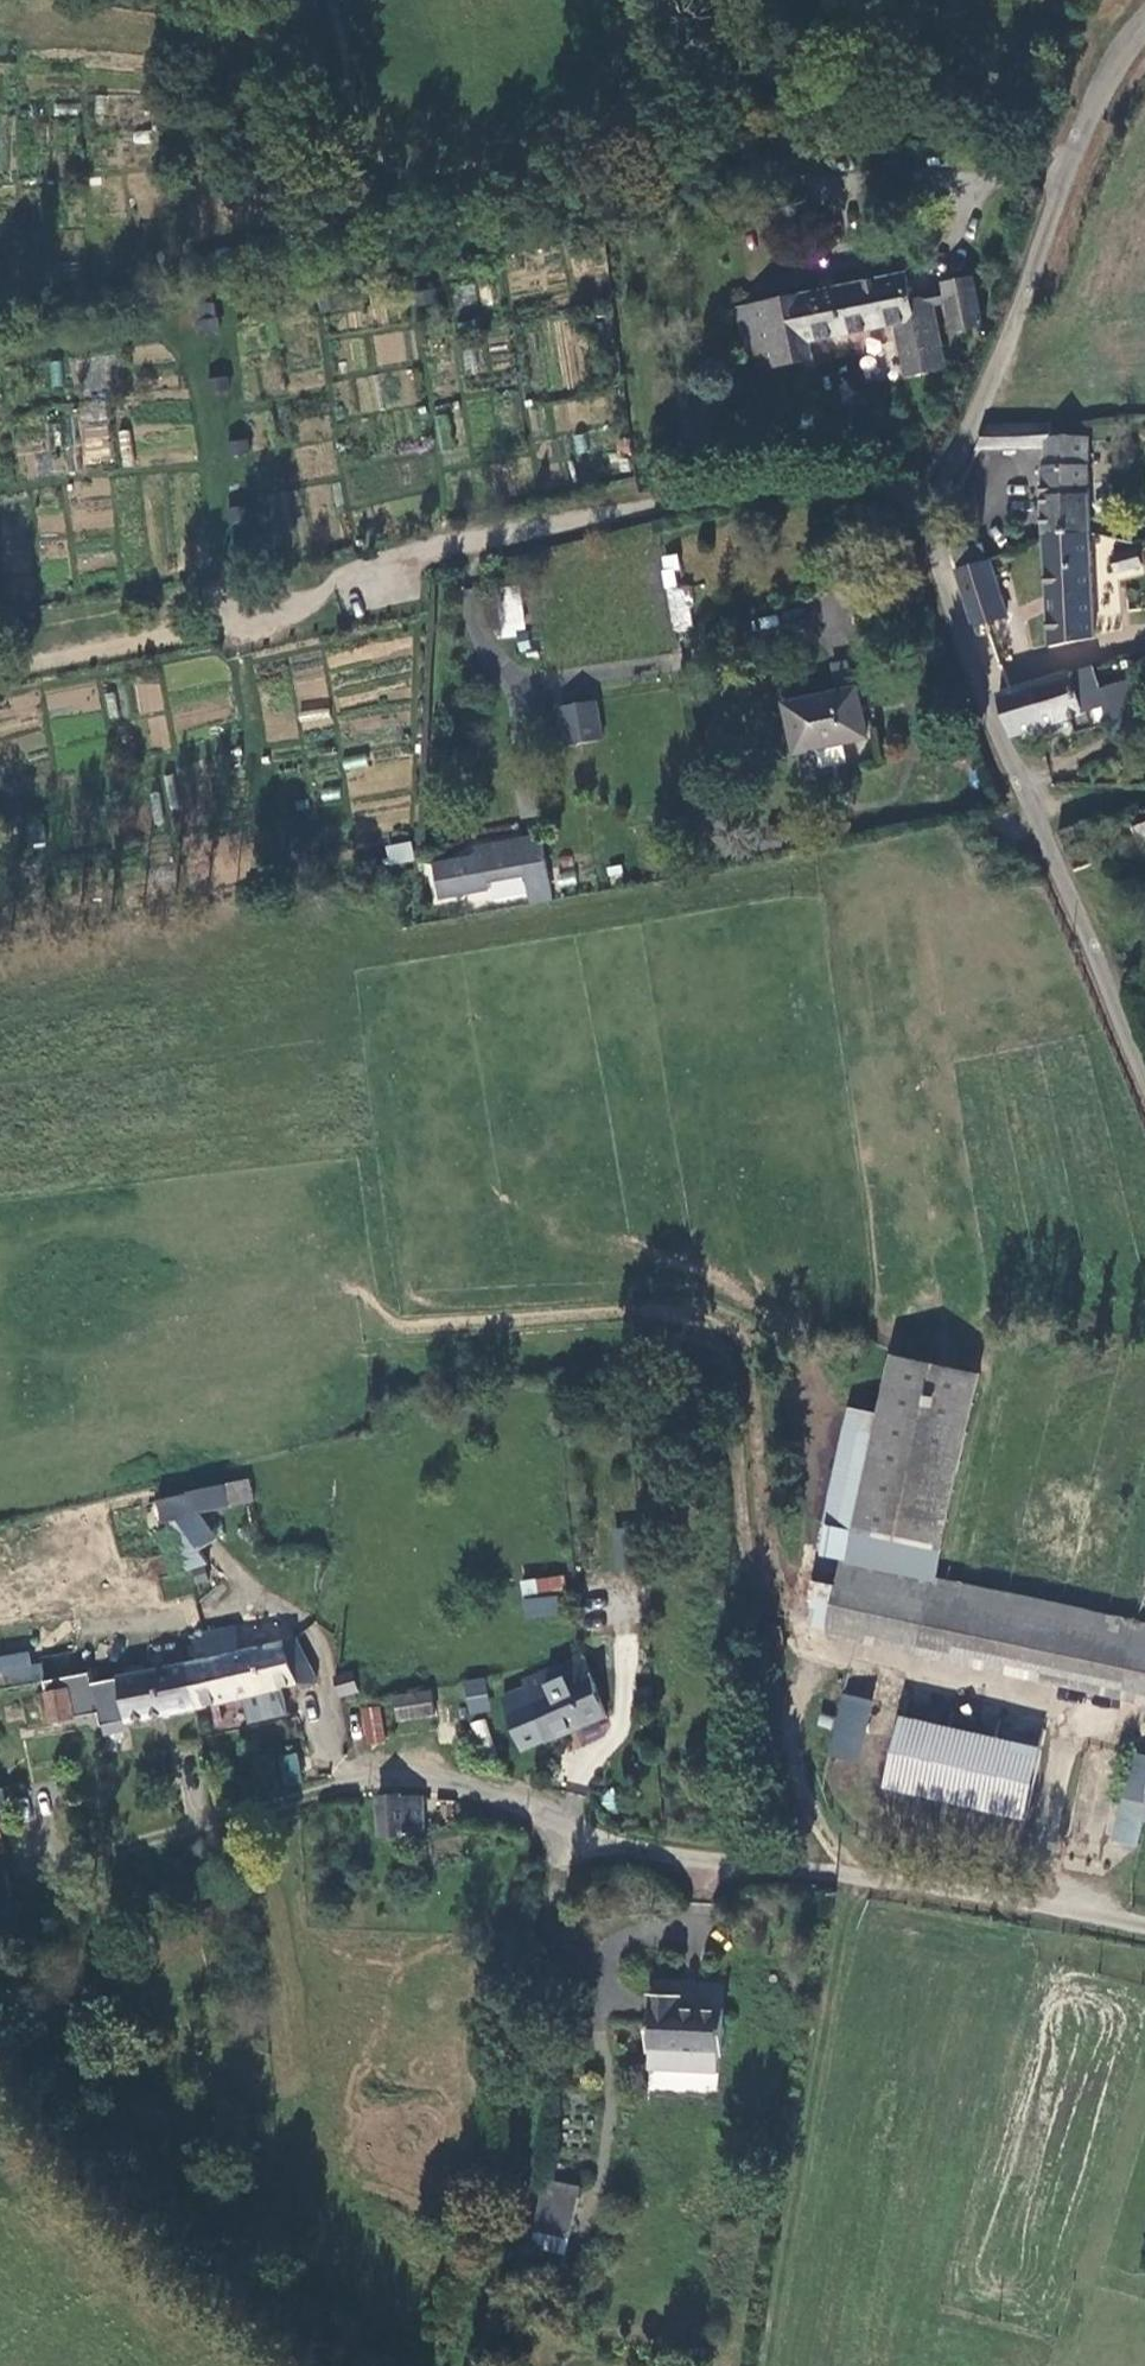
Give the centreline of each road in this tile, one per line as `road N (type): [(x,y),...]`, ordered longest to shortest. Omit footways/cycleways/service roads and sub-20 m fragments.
road 1 (track): [(804,1654),(783,1643),(752,1381),(744,1360),(721,1342),(692,1337),(372,1374),(0,1462)]
road 2 (unclassified): [(1144,1927),(607,1845),(497,1796),(366,1781)]
road 3 (track): [(836,1463),(781,1357),(759,1336),(657,1291),(515,1284),(393,1301),(370,1261),(355,1189)]
road 4 (unclassified): [(928,502),(927,530),(972,682),(1144,1070)]
road 5 (unclassified): [(928,502),(840,484),(771,484),(472,543),(334,586)]
road 6 (track): [(644,0),(633,79),(613,114),(533,169),(449,187),(389,182),(362,158),(328,0)]
road 7 (track): [(565,1828),(536,2130),(519,2214),(468,2365)]
road 8 (unclassified): [(1144,22),(1089,110),(1009,337),(928,502)]
road 9 (track): [(850,1880),(764,2365)]
road 10 (track): [(0,673),(247,624),(334,586)]
road 11 (track): [(366,1781),(37,1866)]
road 12 (track): [(840,1442),(801,1358),(736,1282),(722,1212)]
road 13 (track): [(1144,1374),(1050,1454)]

